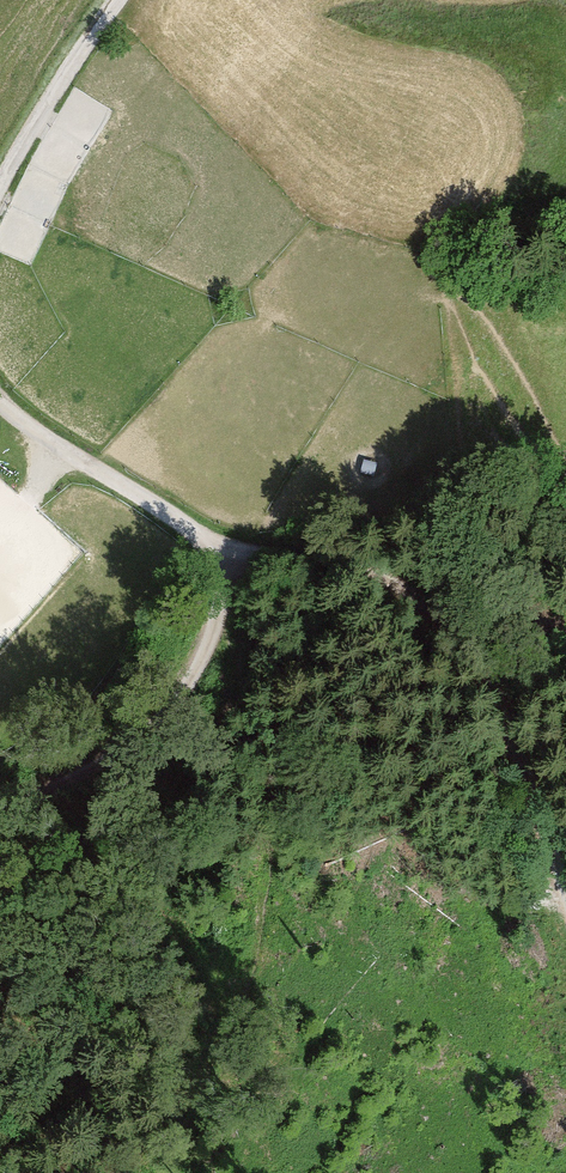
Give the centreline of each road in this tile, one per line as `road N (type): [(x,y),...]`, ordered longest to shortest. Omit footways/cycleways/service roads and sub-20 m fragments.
road 1 (track): [(565,892),(505,724),(481,675),(432,611),(399,586),(354,567),(203,538),(0,403)]
road 2 (track): [(227,548),(204,655),(160,717),(119,752),(0,810)]
road 3 (track): [(0,184),(116,0)]

